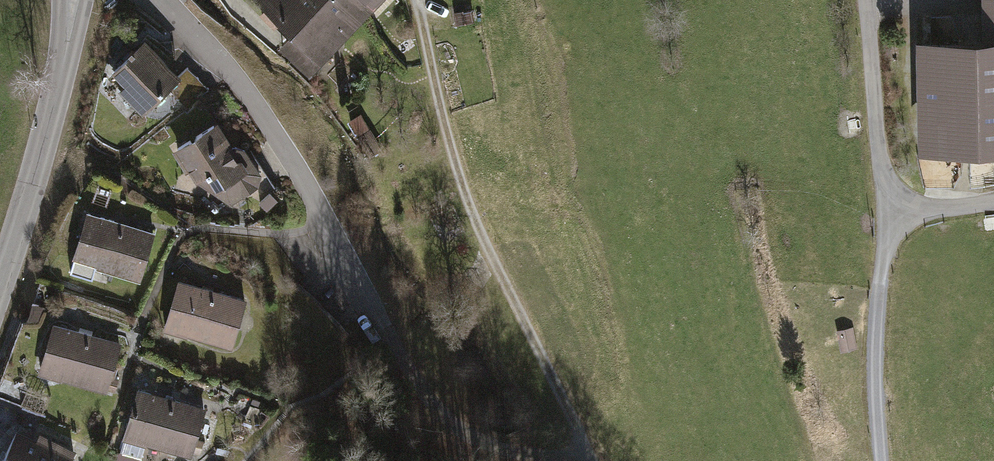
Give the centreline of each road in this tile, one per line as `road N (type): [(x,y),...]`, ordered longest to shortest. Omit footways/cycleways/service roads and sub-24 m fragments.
road 1 (residential): [(157,0),(218,60),(307,192),(441,431)]
road 2 (track): [(589,460),(482,244),(445,138),(415,0)]
road 3 (residential): [(993,203),(918,209),(882,183),(864,0)]
road 4 (tertiary): [(72,0),(65,62),(0,284)]
road 5 (track): [(882,460),(876,334),(897,201)]

